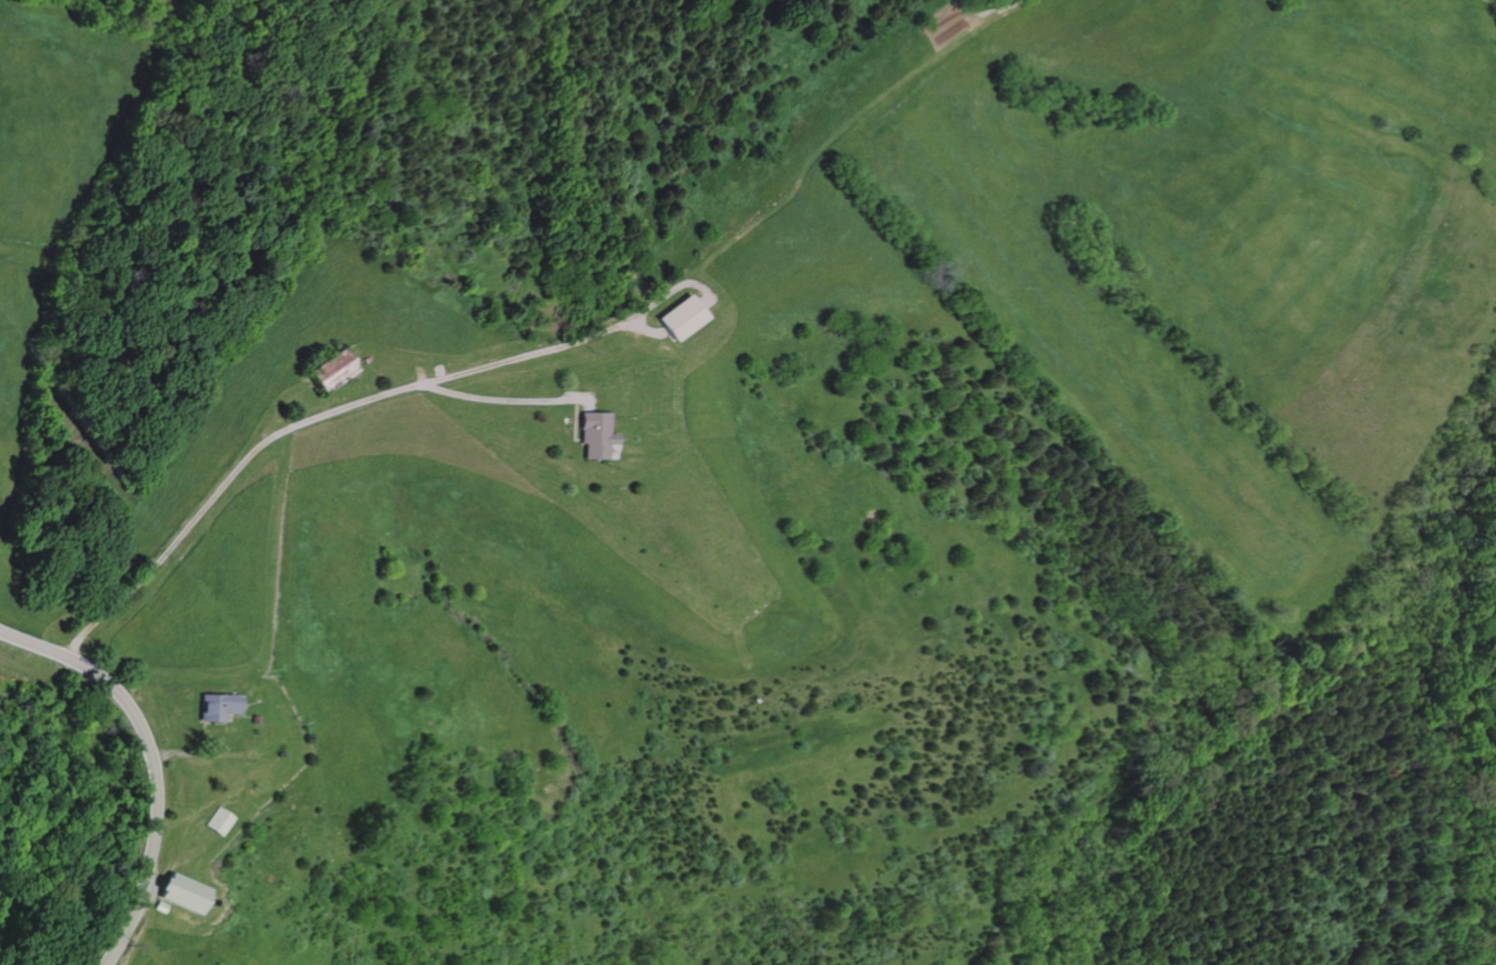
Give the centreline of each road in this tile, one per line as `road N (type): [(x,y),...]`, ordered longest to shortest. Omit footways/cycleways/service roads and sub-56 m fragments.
road 1 (secondary): [(104,964),(151,851),(149,749),(128,706),(94,672),(0,632)]

